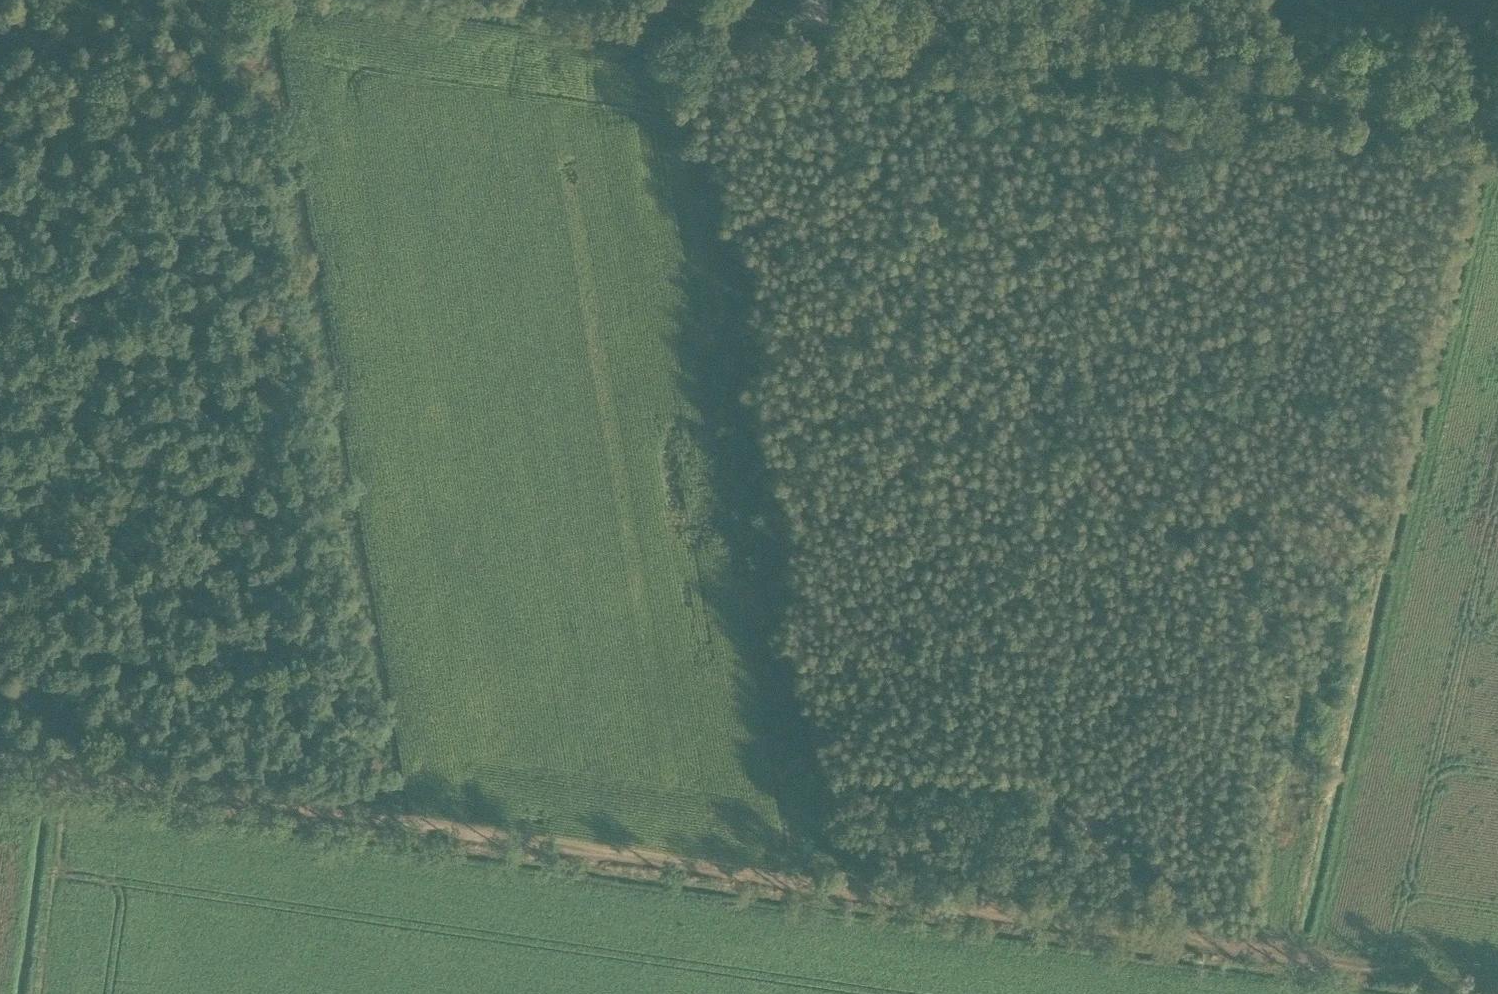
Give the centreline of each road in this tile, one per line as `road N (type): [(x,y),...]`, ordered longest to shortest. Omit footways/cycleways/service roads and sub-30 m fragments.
road 1 (track): [(821,22),(830,33),(1497,124)]

